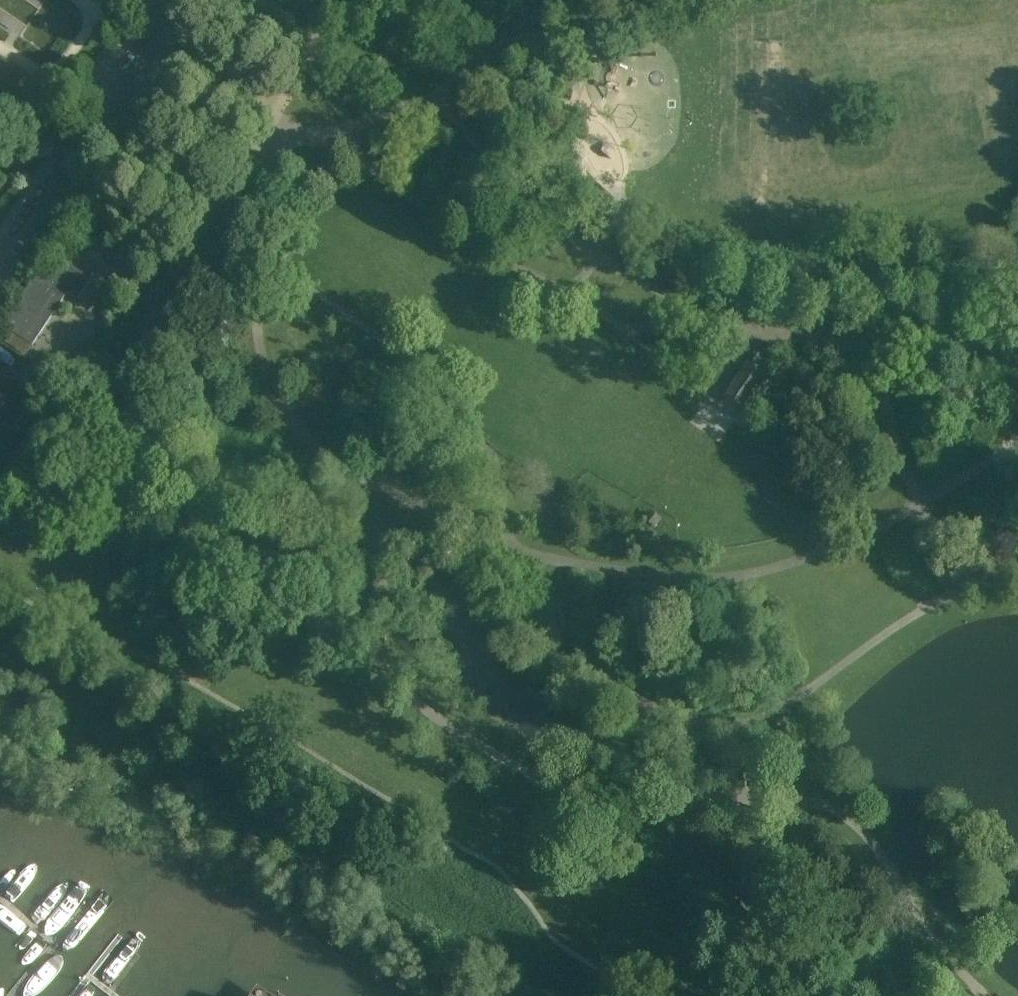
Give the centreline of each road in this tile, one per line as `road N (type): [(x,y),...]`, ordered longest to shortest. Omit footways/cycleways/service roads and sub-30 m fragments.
road 1 (unclassified): [(0,268),(180,0)]

